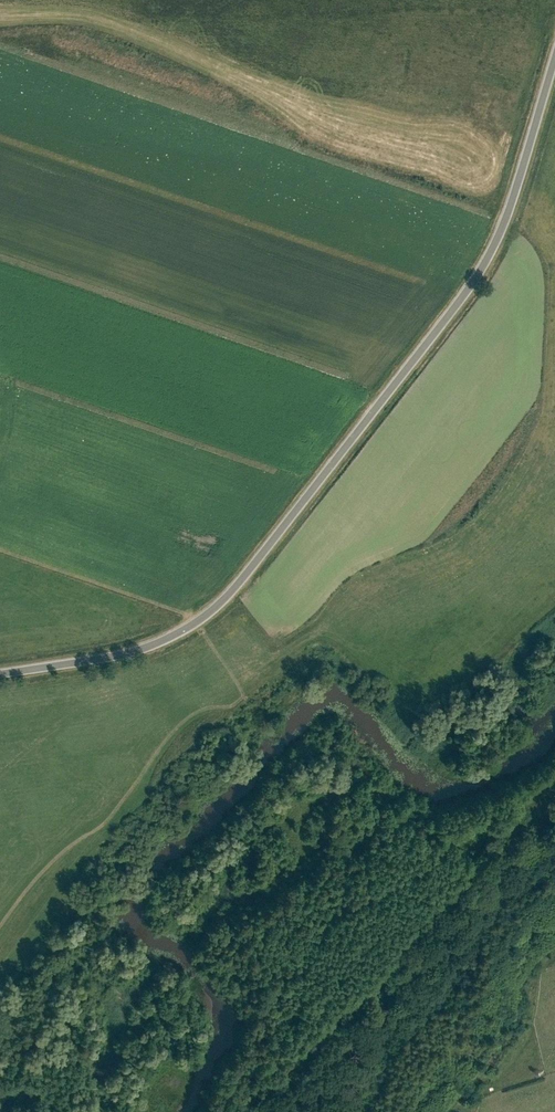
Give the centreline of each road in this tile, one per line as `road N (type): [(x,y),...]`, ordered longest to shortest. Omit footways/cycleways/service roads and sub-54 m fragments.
road 1 (unclassified): [(0,672),(148,646),(201,618),(242,582),(487,262),(554,61)]

